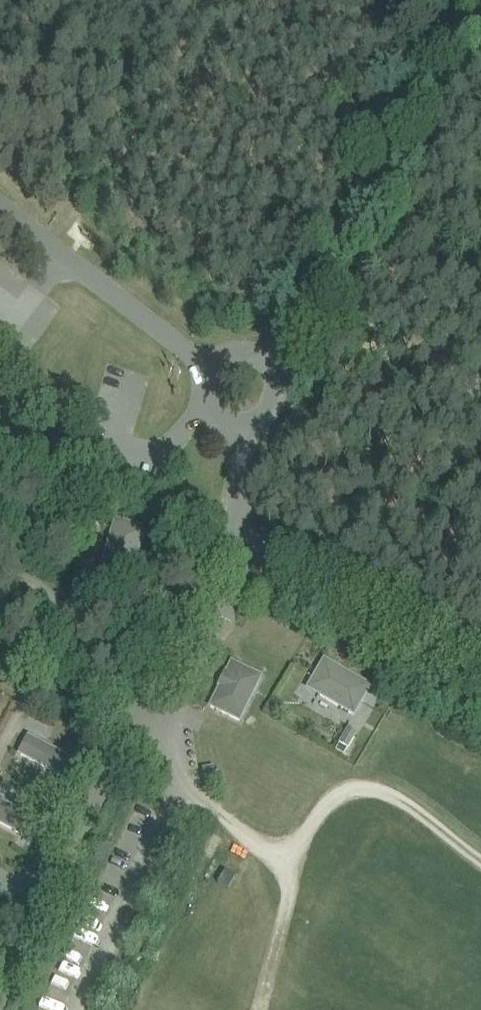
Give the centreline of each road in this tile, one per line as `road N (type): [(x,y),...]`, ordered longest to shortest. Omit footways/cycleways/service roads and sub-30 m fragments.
road 1 (unclassified): [(461,0),(269,360)]
road 2 (track): [(480,662),(239,526)]
road 3 (unclassified): [(209,372),(0,211)]

